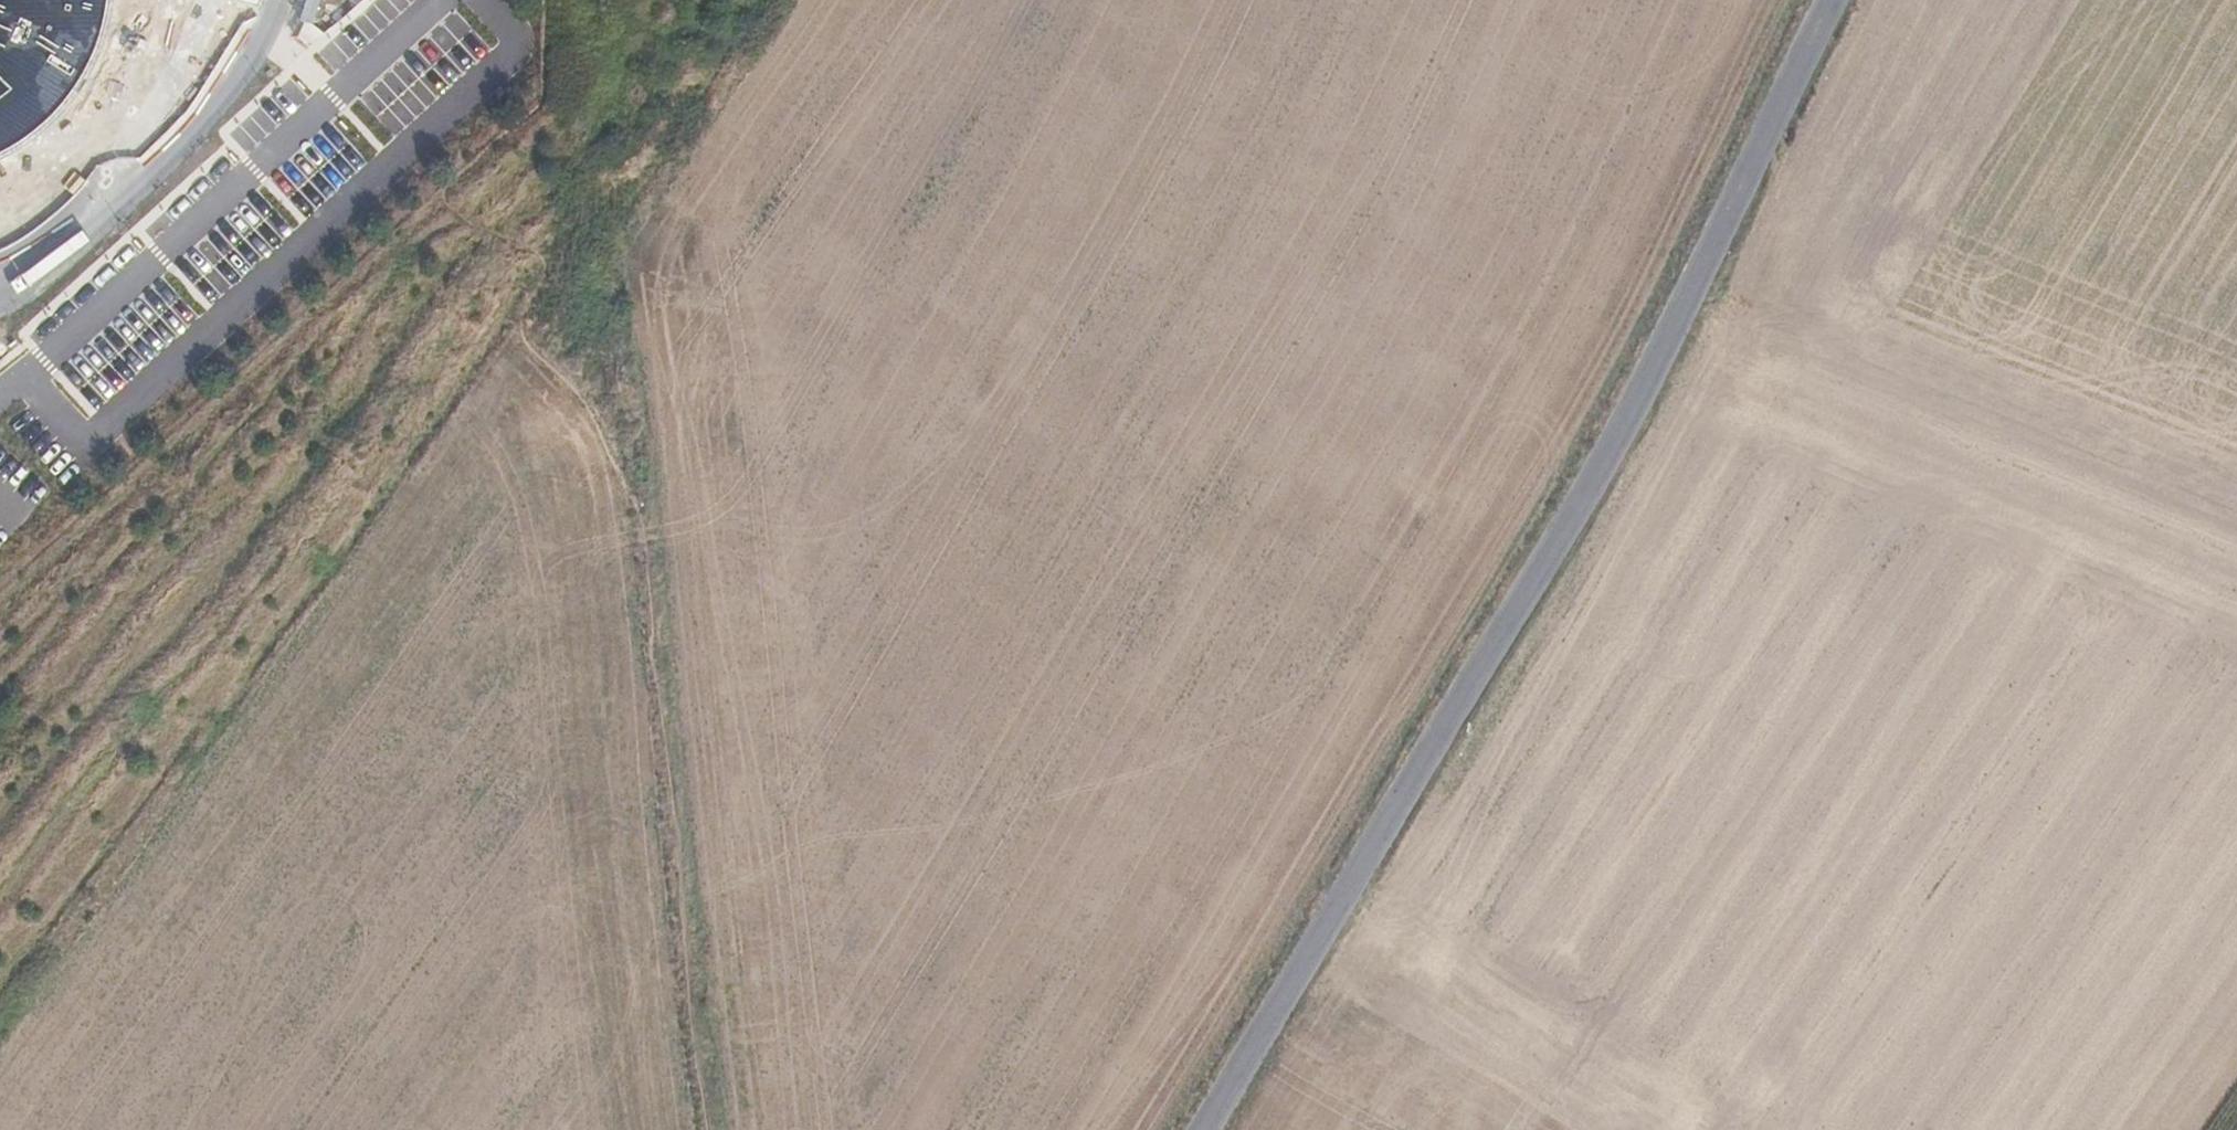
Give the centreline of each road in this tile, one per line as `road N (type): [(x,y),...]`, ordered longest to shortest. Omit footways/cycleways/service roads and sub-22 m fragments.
road 1 (tertiary): [(1204,1129),(1614,449),(1844,0)]
road 2 (track): [(712,1129),(634,467)]

